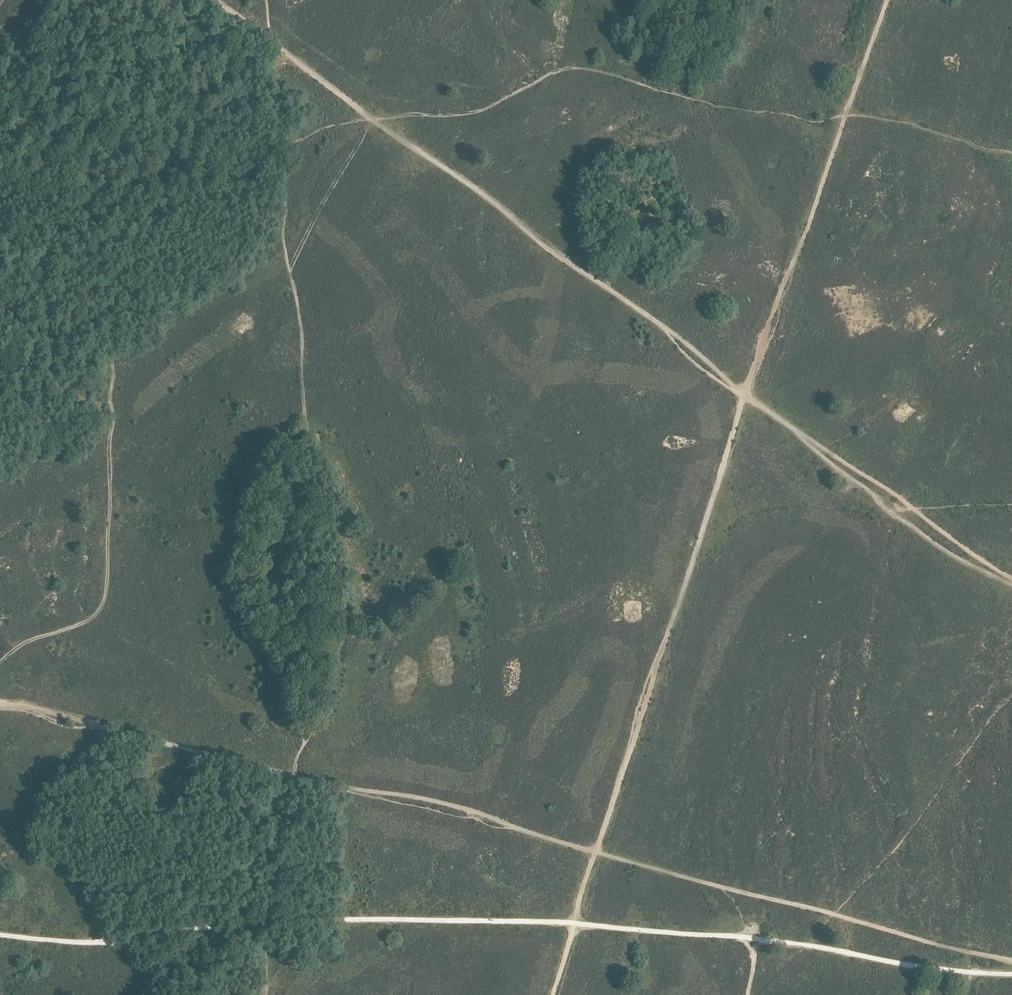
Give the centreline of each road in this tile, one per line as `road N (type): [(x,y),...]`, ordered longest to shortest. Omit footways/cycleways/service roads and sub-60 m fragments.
road 1 (track): [(1011,578),(861,479),(707,366),(657,318),(274,42)]

